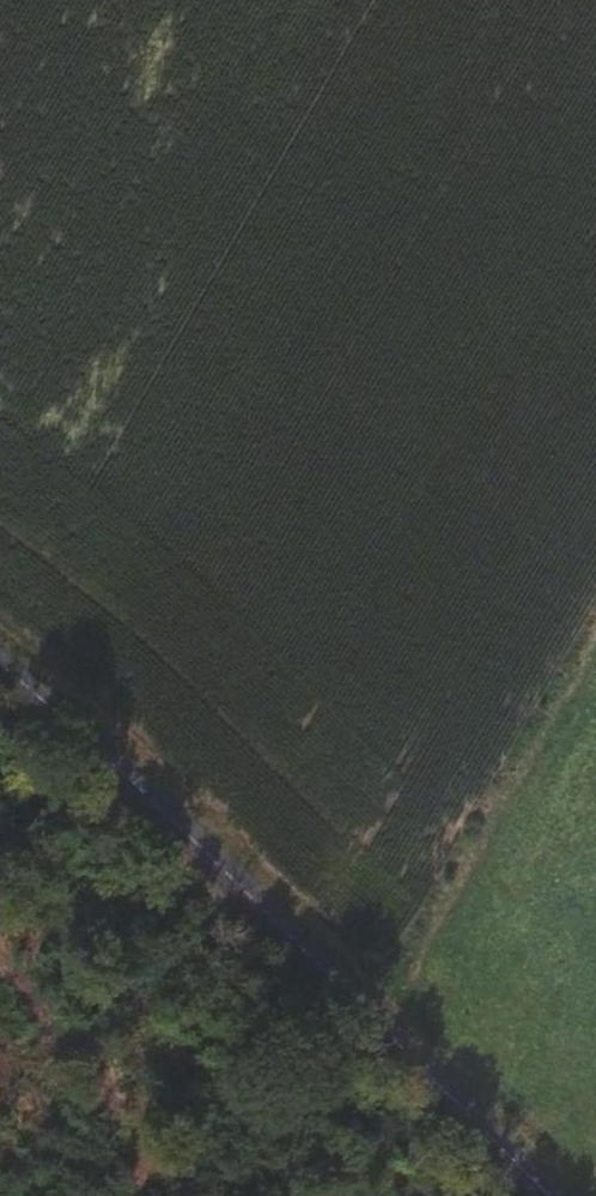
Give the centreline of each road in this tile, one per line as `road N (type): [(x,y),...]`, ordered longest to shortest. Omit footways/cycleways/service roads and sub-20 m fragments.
road 1 (tertiary): [(0,666),(548,1195)]

